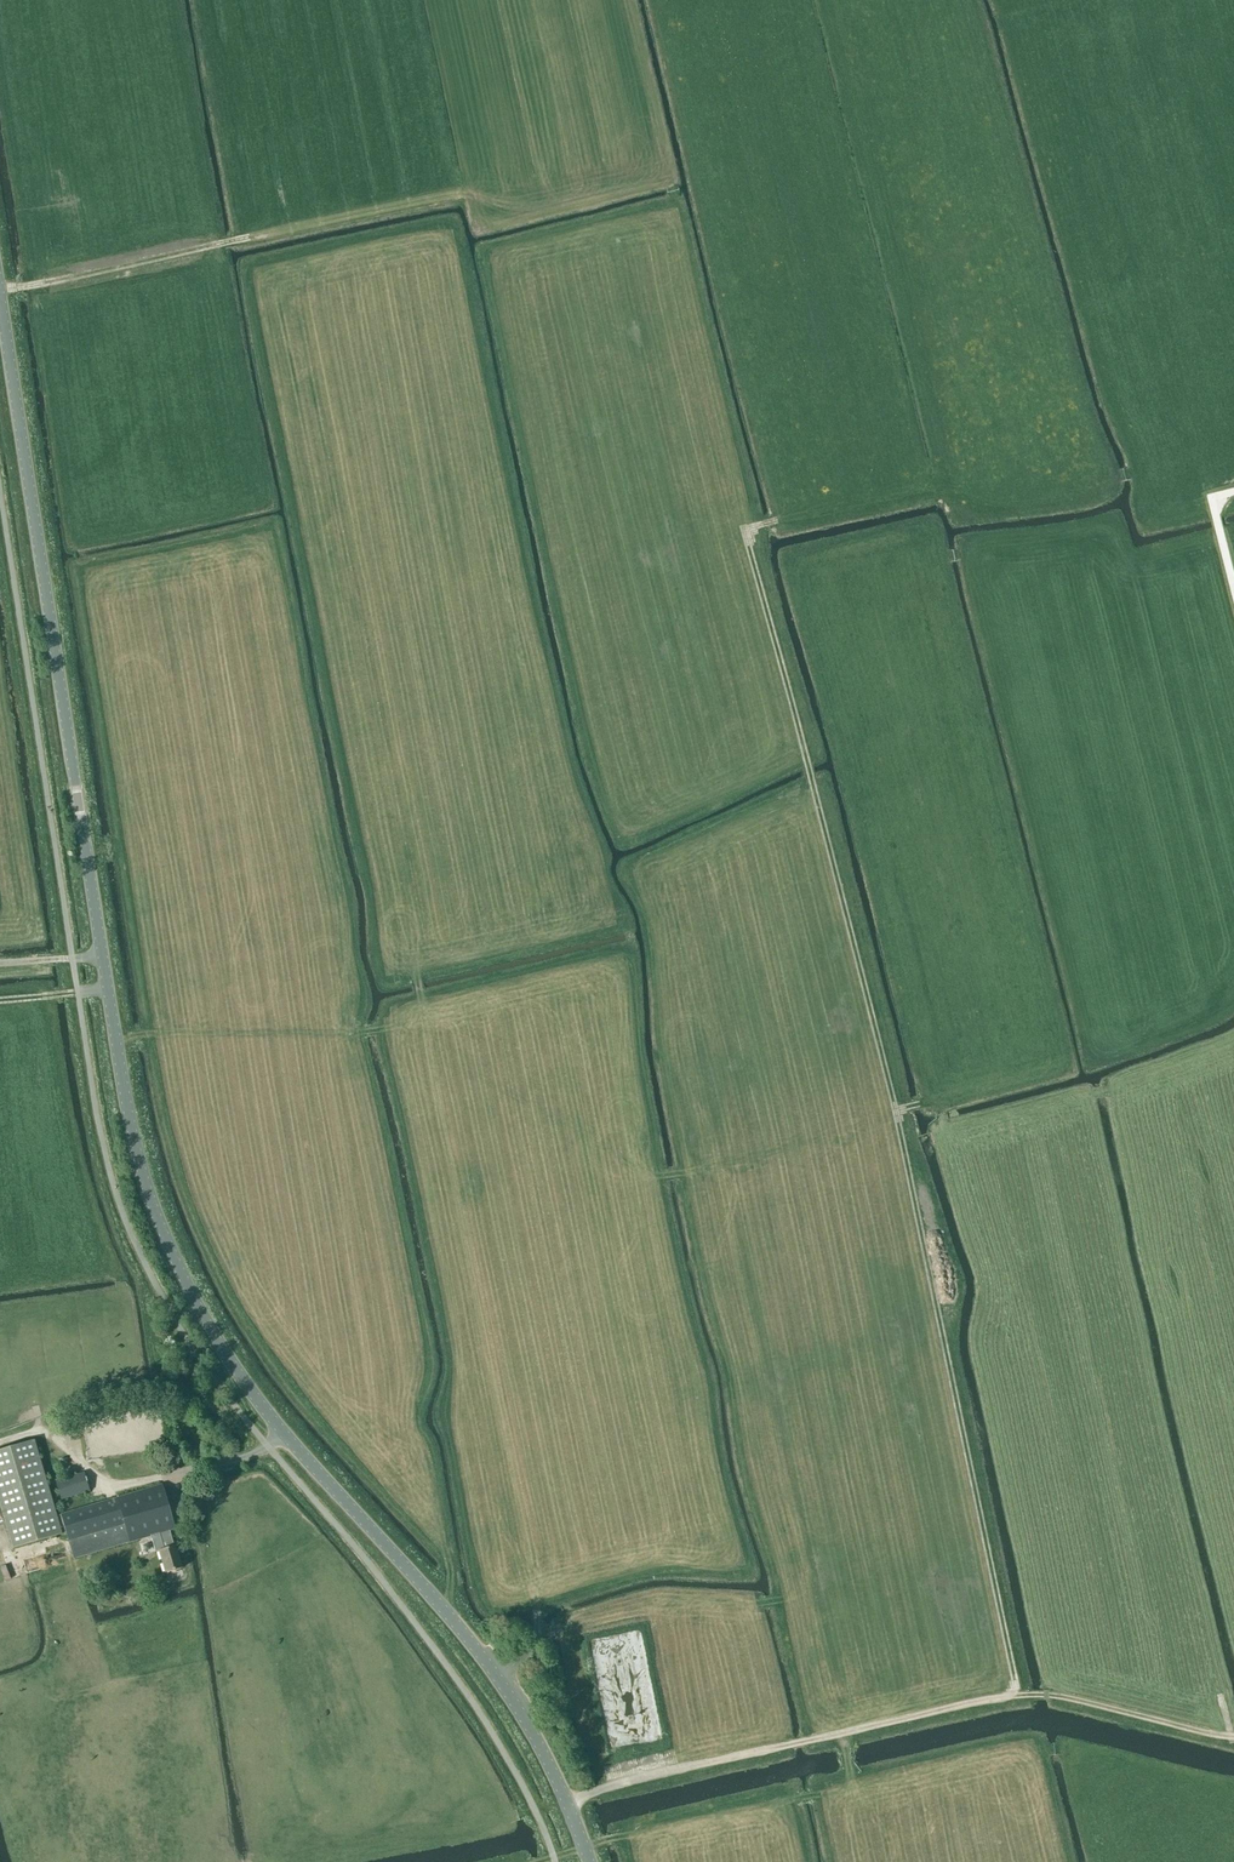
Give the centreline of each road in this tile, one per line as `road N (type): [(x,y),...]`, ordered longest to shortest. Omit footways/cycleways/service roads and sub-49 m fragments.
road 1 (tertiary): [(589,1861),(544,1754),(505,1690),(259,1402),(201,1313),(156,1216),(121,1073),(0,298)]
road 2 (track): [(1015,1697),(895,1109),(745,530),(776,519)]
road 3 (track): [(1233,1740),(1062,1698),(1015,1697),(668,1771),(566,1801)]
road 4 (track): [(0,291),(266,235)]

